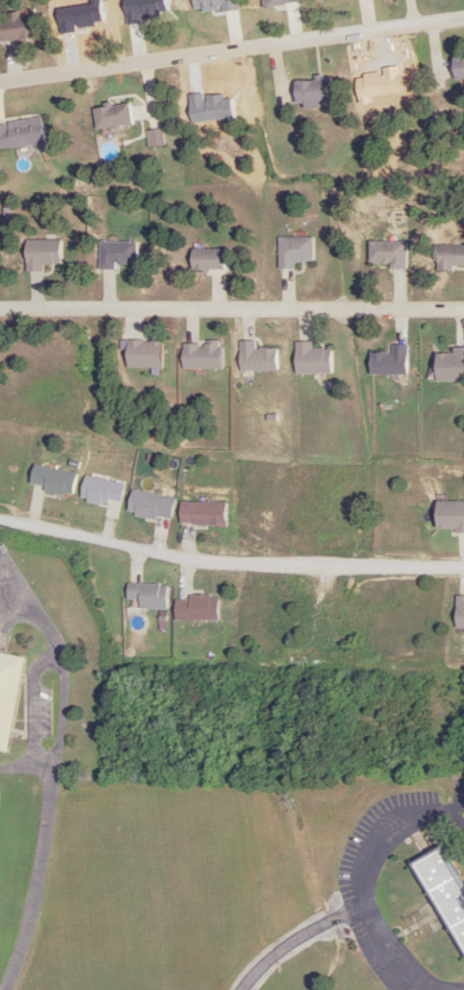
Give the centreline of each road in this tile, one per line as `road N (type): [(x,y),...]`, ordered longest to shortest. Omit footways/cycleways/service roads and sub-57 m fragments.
road 1 (residential): [(0,81),(463,14)]
road 2 (residential): [(463,312),(101,313)]

